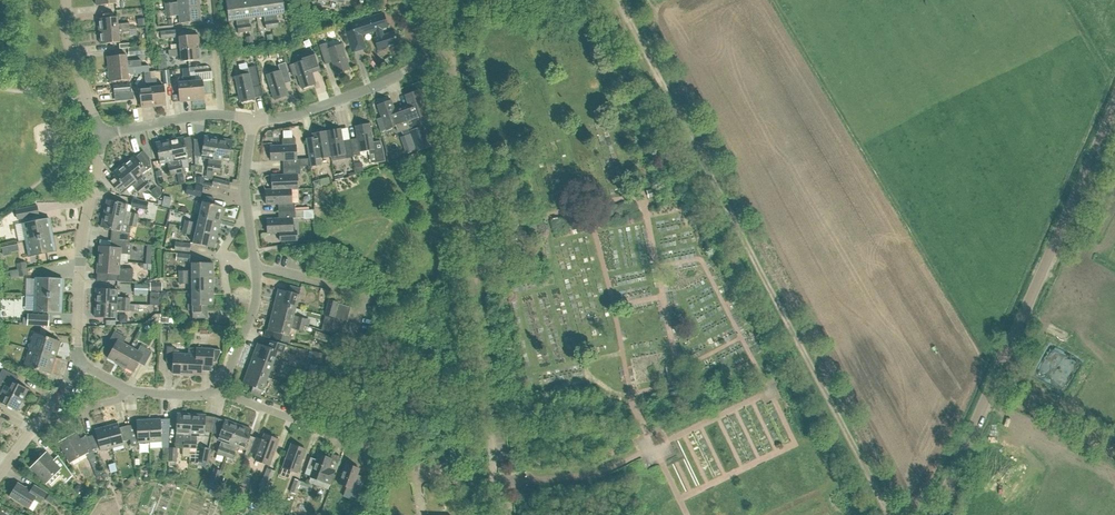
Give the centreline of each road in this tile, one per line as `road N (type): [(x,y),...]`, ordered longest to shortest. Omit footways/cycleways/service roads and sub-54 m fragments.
road 1 (track): [(628,21),(886,509)]
road 2 (unclassified): [(499,514),(449,49)]
road 3 (unclassified): [(935,514),(1114,106)]
road 4 (residential): [(75,363),(81,243),(102,135)]
road 5 (residential): [(251,118),(311,110),(449,49)]
road 6 (residential): [(220,387),(383,452)]
road 7 (residential): [(255,269),(365,295),(351,337)]
road 8 (residential): [(102,135),(68,43),(66,0)]
road 9 (residential): [(102,135),(220,115)]

